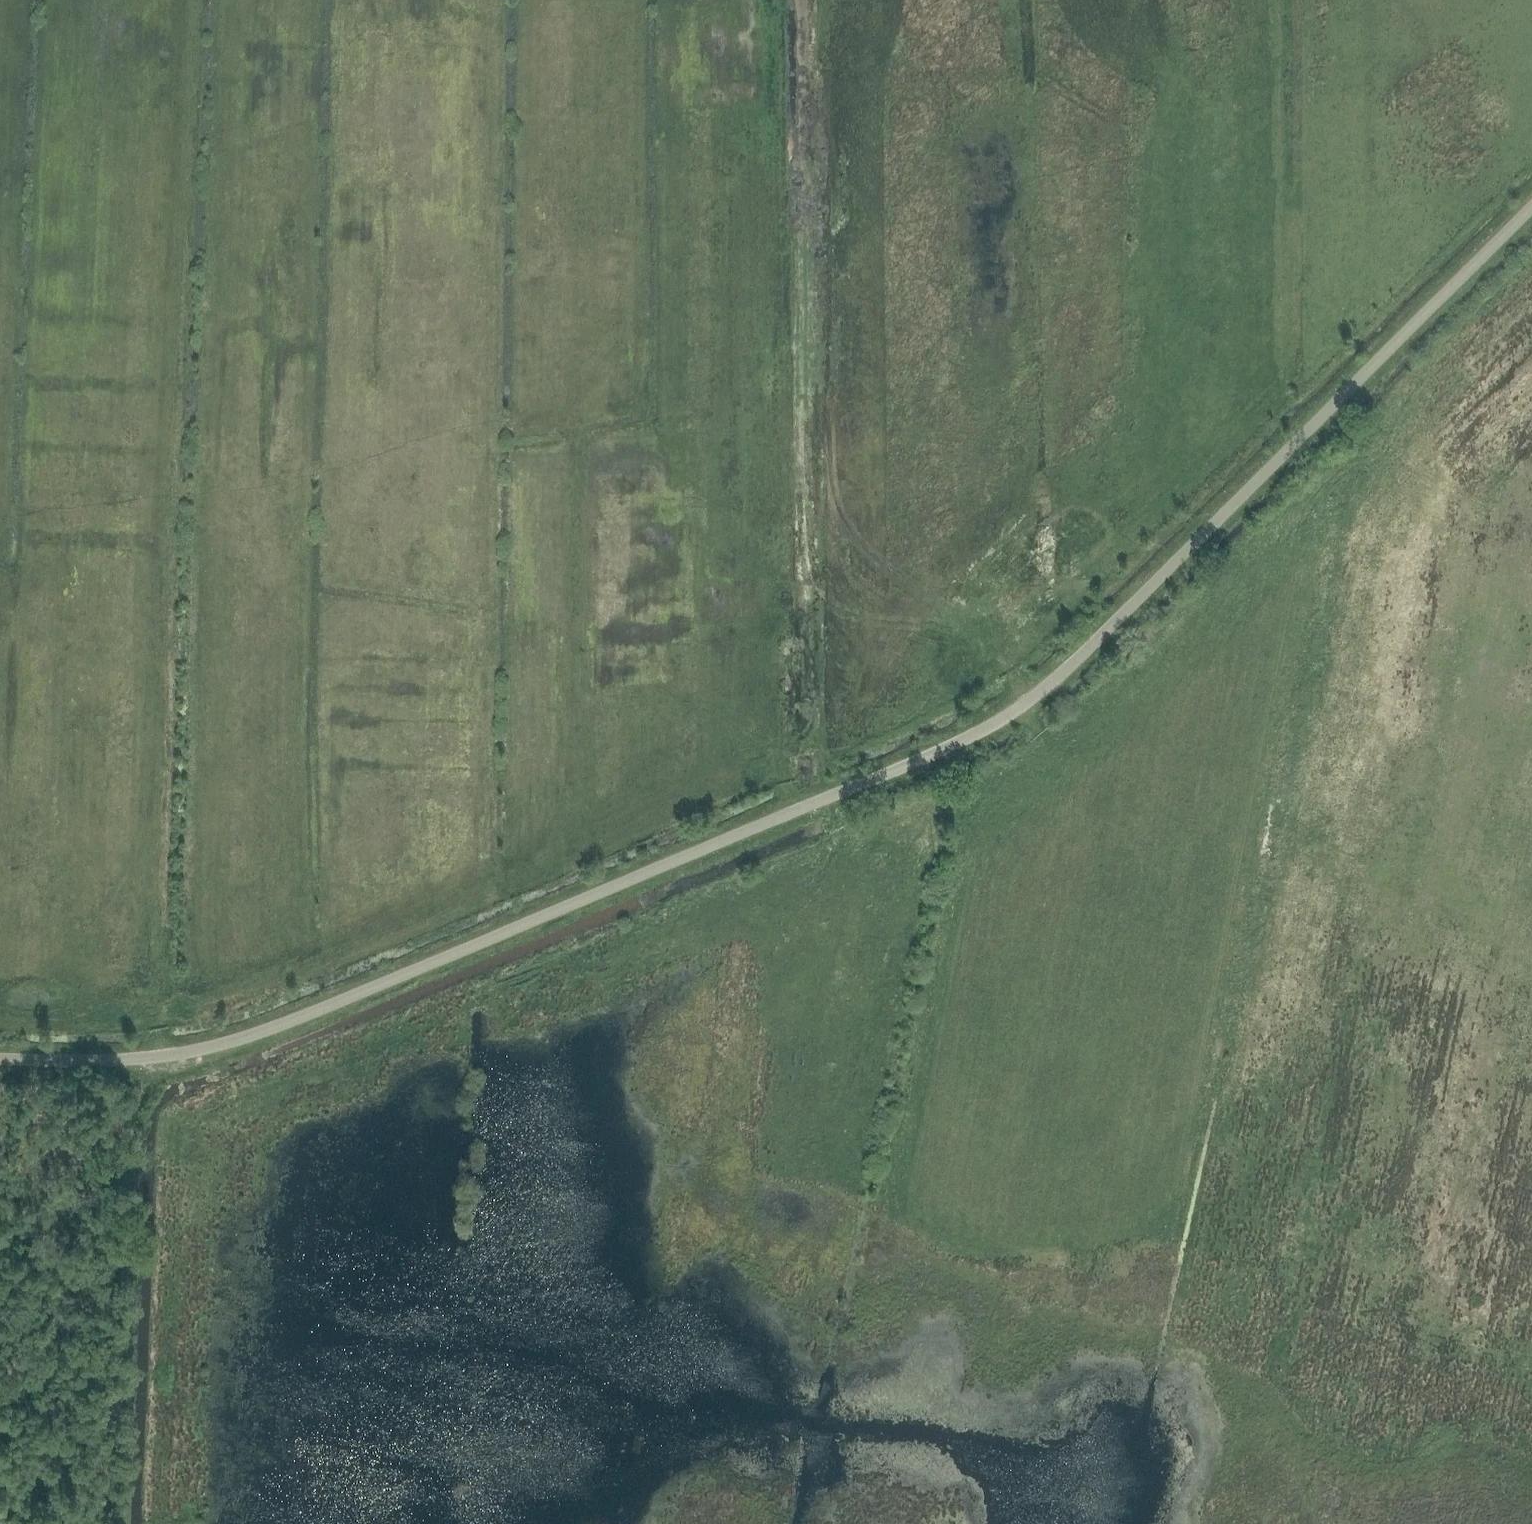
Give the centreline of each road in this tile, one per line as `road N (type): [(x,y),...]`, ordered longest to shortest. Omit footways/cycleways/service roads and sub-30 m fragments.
road 1 (unclassified): [(1531,207),(1018,709),(960,741),(248,1037),(135,1060),(0,1059)]

